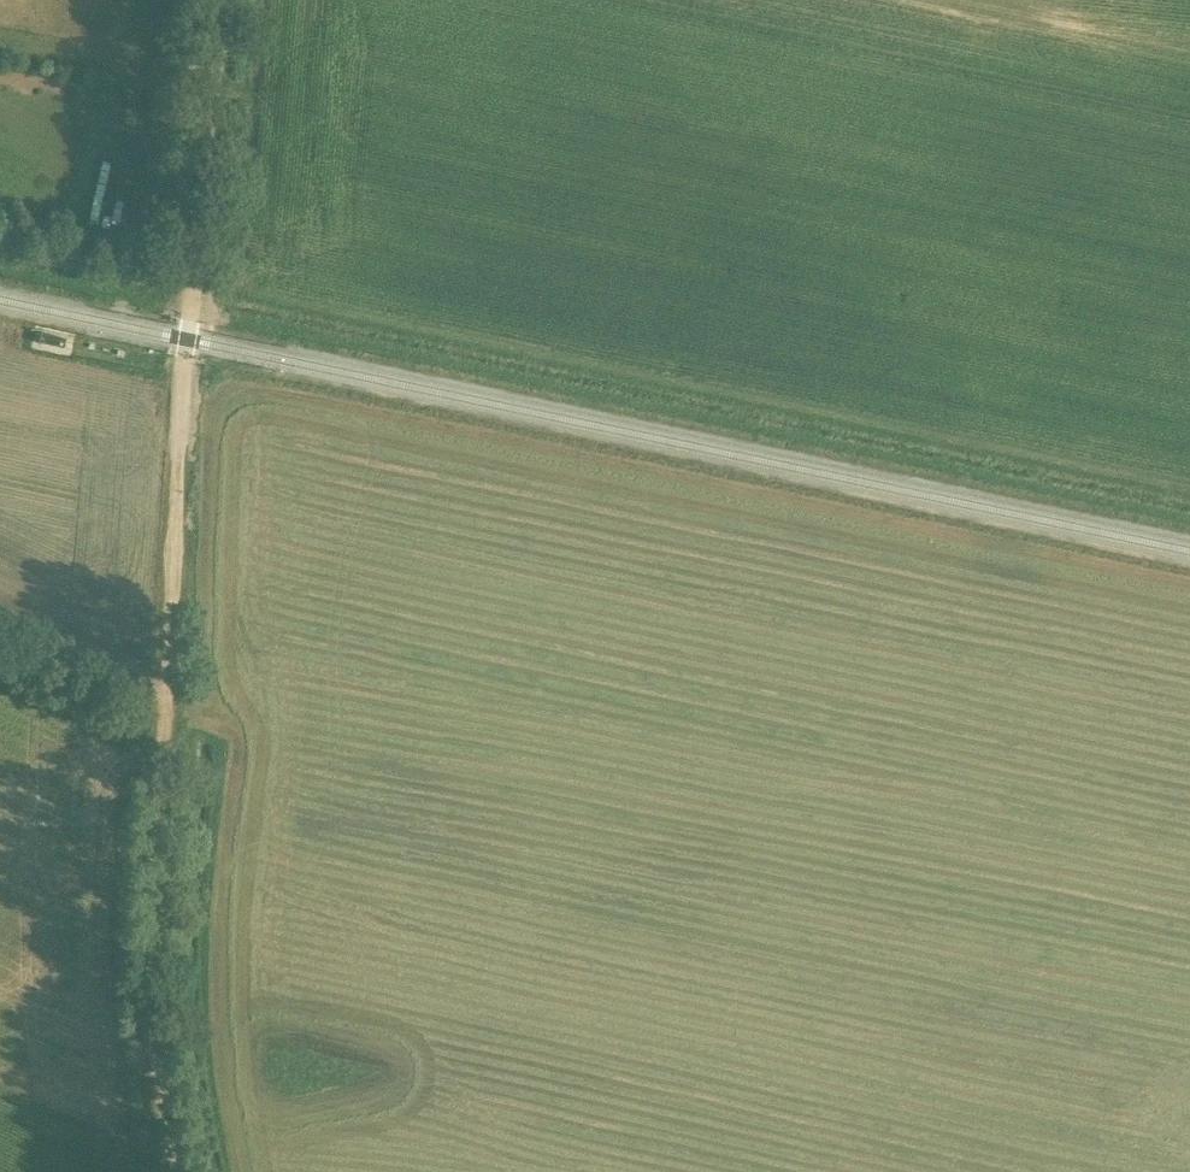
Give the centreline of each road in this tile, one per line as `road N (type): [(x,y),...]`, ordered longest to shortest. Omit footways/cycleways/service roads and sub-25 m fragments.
road 1 (track): [(223,0),(186,340),(166,693)]
road 2 (track): [(166,693),(149,979),(175,1171)]
road 3 (track): [(166,693),(0,621)]

